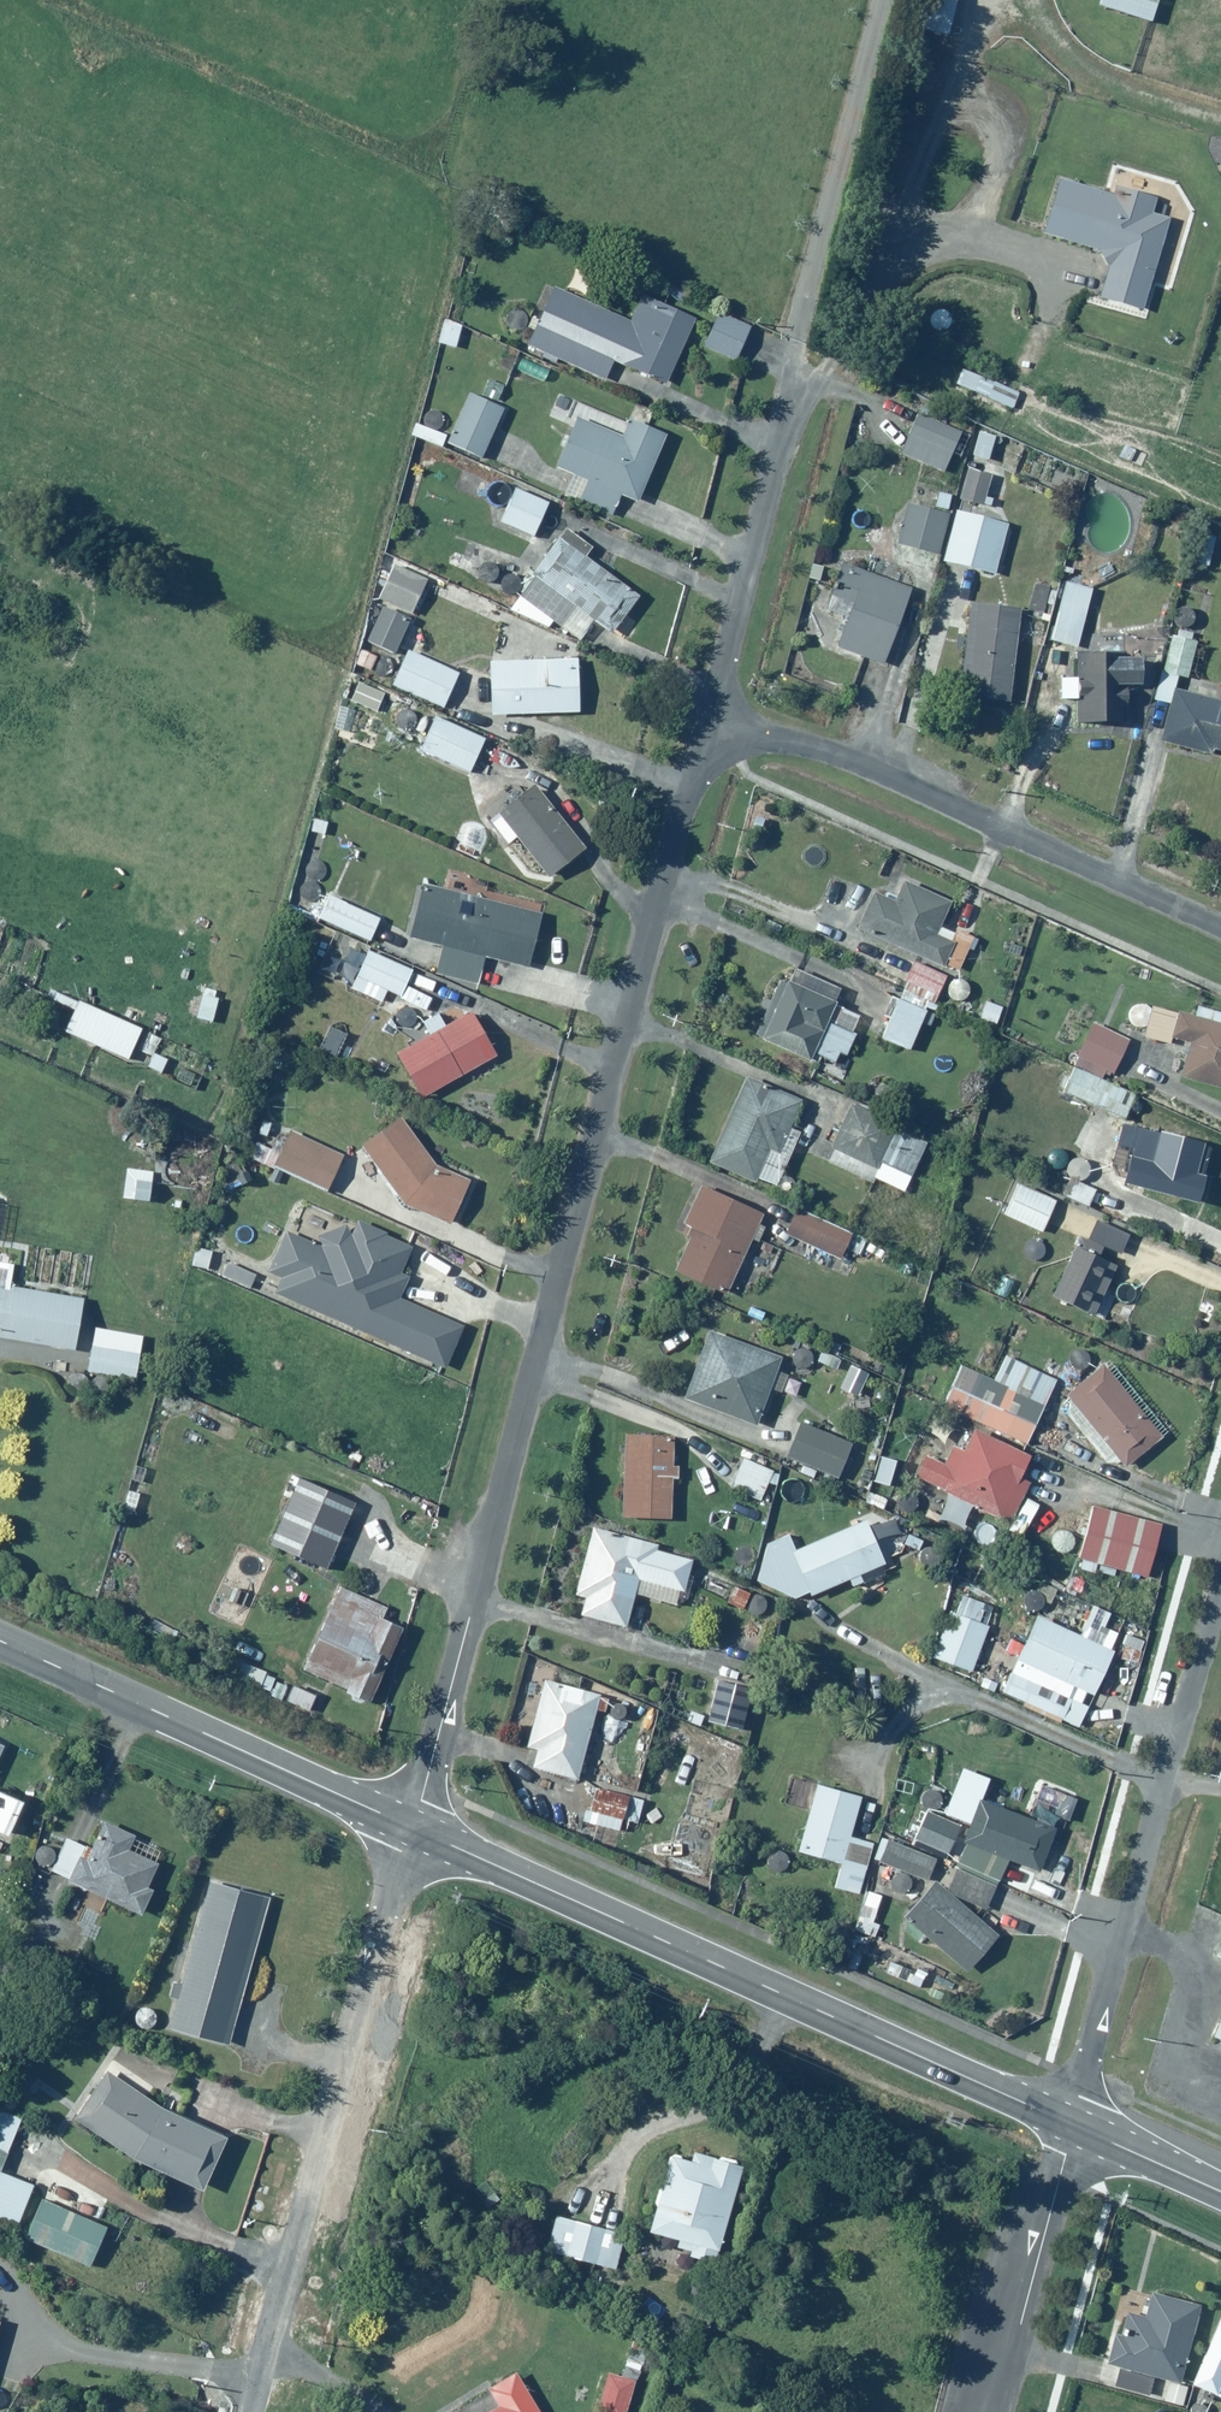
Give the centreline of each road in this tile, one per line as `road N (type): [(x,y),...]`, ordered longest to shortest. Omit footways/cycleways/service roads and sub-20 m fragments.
road 1 (residential): [(701,702),(413,1829)]
road 2 (tertiary): [(413,1829),(1075,2126)]
road 3 (residential): [(413,1829),(254,2411)]
road 4 (residential): [(701,702),(1220,931)]
road 5 (residential): [(1075,2126),(1220,1592)]
road 6 (tertiary): [(0,1643),(413,1829)]
road 7 (residential): [(792,360),(701,702)]
road 8 (residential): [(999,2411),(1075,2126)]
road 9 (tertiary): [(1075,2126),(1220,2193)]

